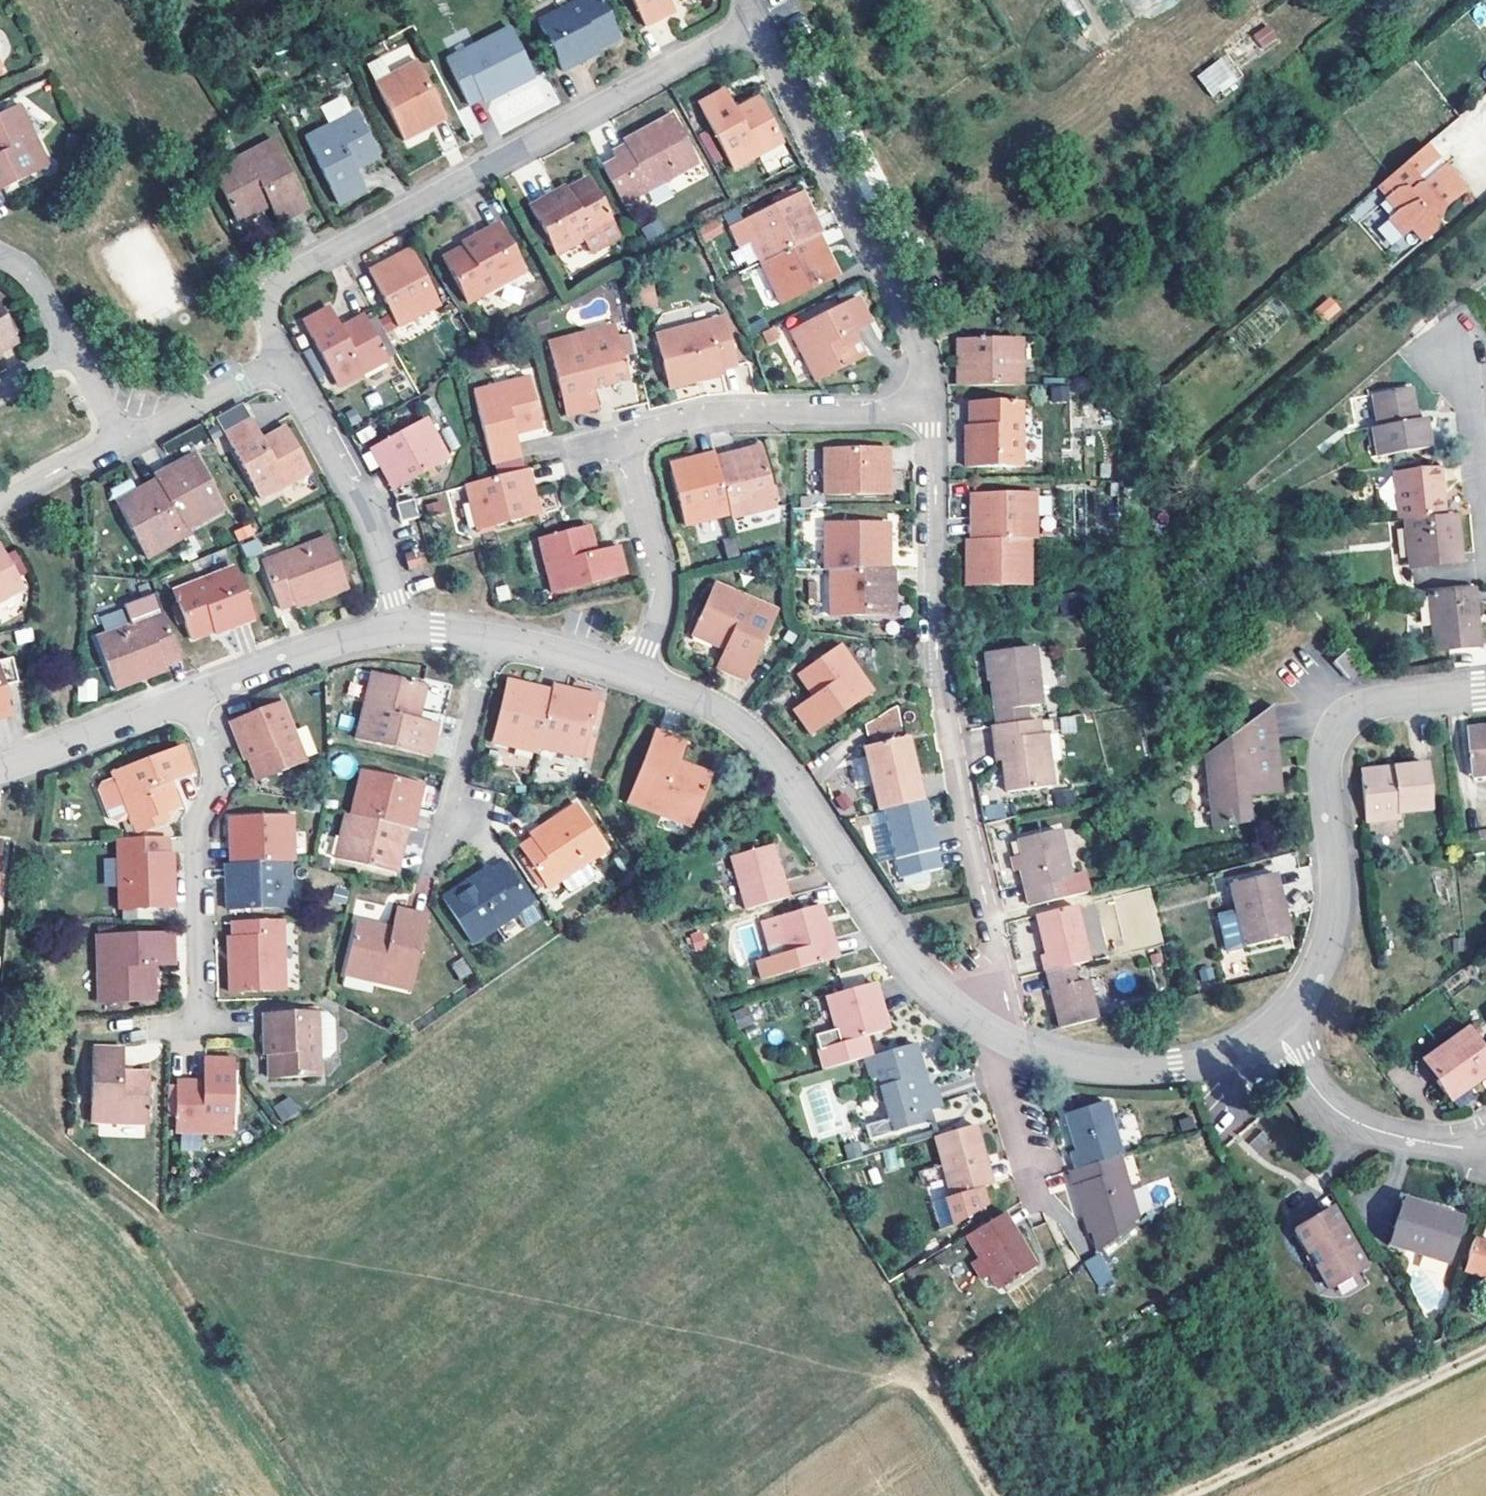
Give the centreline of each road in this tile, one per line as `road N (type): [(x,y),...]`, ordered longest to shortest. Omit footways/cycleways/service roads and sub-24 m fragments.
road 1 (residential): [(932,413),(909,319),(749,27),(289,274),(269,293),(266,316),(281,362)]
road 2 (residential): [(1005,1037),(1011,1012),(935,674),(932,413)]
road 3 (residential): [(1005,1037),(946,1006),(757,739),(712,707),(637,676)]
road 4 (residential): [(1485,691),(1396,699),(1334,730),(1321,770),(1335,875),(1330,937),(1274,1034)]
road 5 (track): [(1175,1495),(1485,1351)]
road 6 (residential): [(198,1025),(192,836),(212,777),(187,697)]
road 7 (residential): [(624,440),(720,414),(932,413)]
road 8 (residential): [(281,362),(384,559),(397,630)]
road 9 (residential): [(1274,1034),(1227,1056),(1124,1072),(1071,1064),(1005,1037)]
road 10 (residential): [(1274,1034),(1335,1109),(1416,1141),(1485,1146)]
road 11 (residential): [(637,676),(663,593),(624,440)]
road 12 (residential): [(397,630),(187,697)]
road 13 (residential): [(441,838),(495,637)]
road 14 (residential): [(187,697),(0,768)]
road 15 (track): [(865,1384),(910,1376),(928,1385),(994,1495)]
road 16 (residential): [(281,362),(120,440)]
road 17 (residential): [(1485,507),(1474,409),(1443,351)]
road 18 (residential): [(637,676),(495,637)]
road 19 (residential): [(1029,1178),(997,1060),(1005,1037)]
road 20 (residential): [(0,502),(120,440)]

